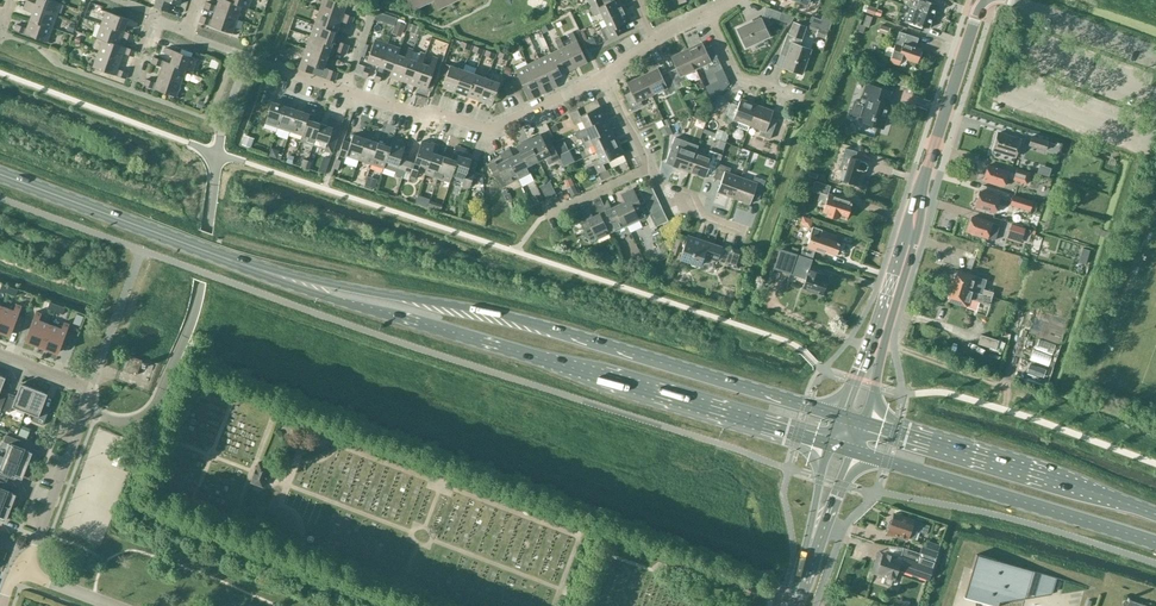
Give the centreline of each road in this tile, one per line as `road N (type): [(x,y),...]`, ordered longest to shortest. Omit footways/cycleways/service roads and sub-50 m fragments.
road 1 (primary): [(838,412),(528,320),(263,271)]
road 2 (primary): [(263,271),(828,448)]
road 3 (residential): [(282,70),(414,114),(435,112),(493,130),(605,74)]
road 4 (primary): [(854,455),(1155,546)]
road 5 (primary): [(1155,514),(866,420)]
road 6 (primary): [(0,174),(263,271)]
road 7 (tertiary): [(866,420),(919,227),(924,174)]
road 8 (tertiary): [(924,174),(838,412)]
road 9 (residential): [(23,572),(88,389)]
road 10 (tertiary): [(924,174),(983,0)]
road 11 (unclassified): [(1012,0),(1155,51)]
road 12 (tertiary): [(798,589),(807,584),(854,455)]
road 13 (tertiary): [(828,448),(798,589)]
road 14 (residential): [(798,98),(738,76),(707,14)]
road 15 (residential): [(744,231),(703,217),(691,194),(667,199),(649,167)]

